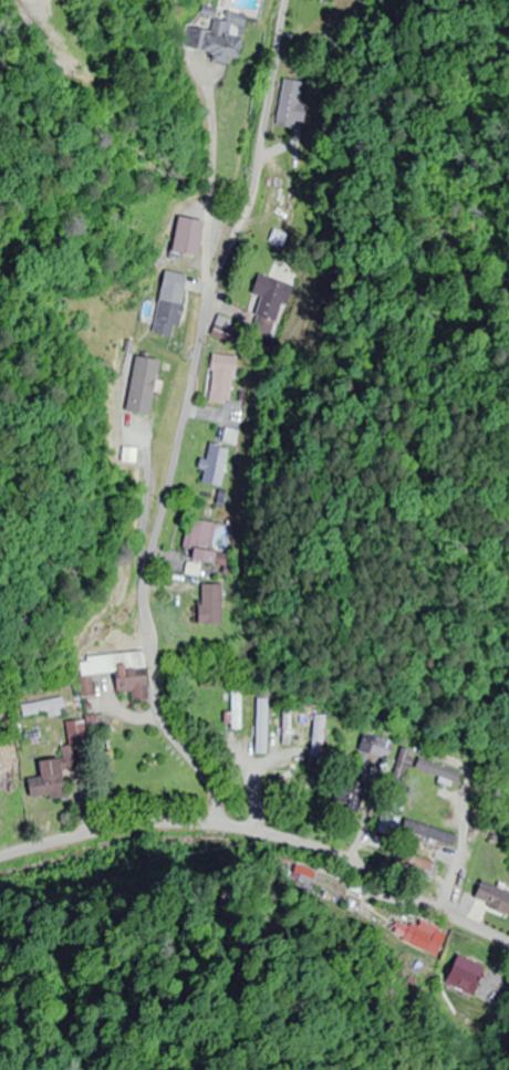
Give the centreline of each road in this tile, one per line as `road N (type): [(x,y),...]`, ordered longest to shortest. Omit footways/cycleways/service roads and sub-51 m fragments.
road 1 (residential): [(220,831),(194,792),(135,643),(150,532),(200,391),(276,0)]
road 2 (residential): [(0,860),(118,829),(220,831),(508,1006)]

